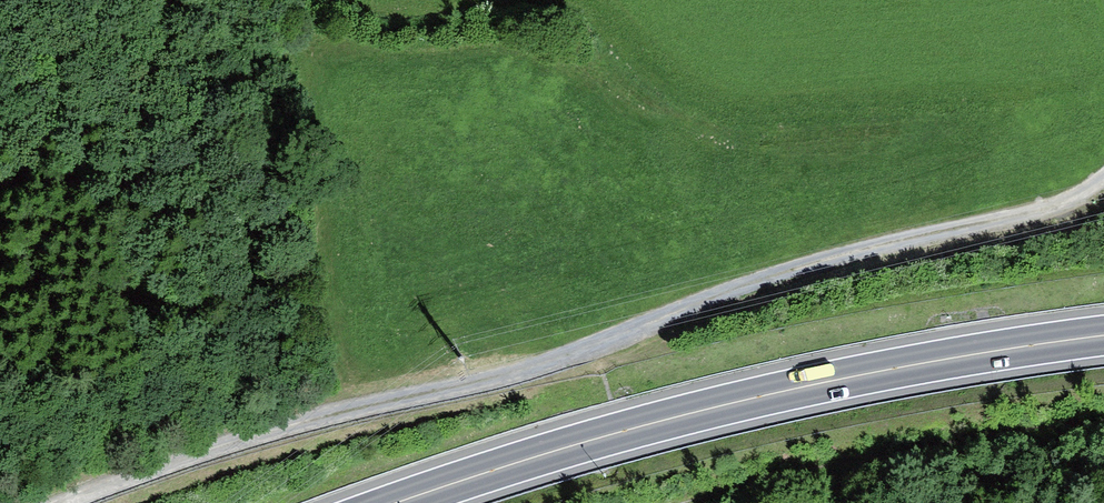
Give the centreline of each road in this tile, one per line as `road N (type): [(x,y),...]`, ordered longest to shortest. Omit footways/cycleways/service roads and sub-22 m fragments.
road 1 (track): [(67,502),(300,424),(589,348),(758,280),(1058,202),(1103,177)]
road 2 (trunk): [(1061,342),(875,374),(598,441),(399,502)]

